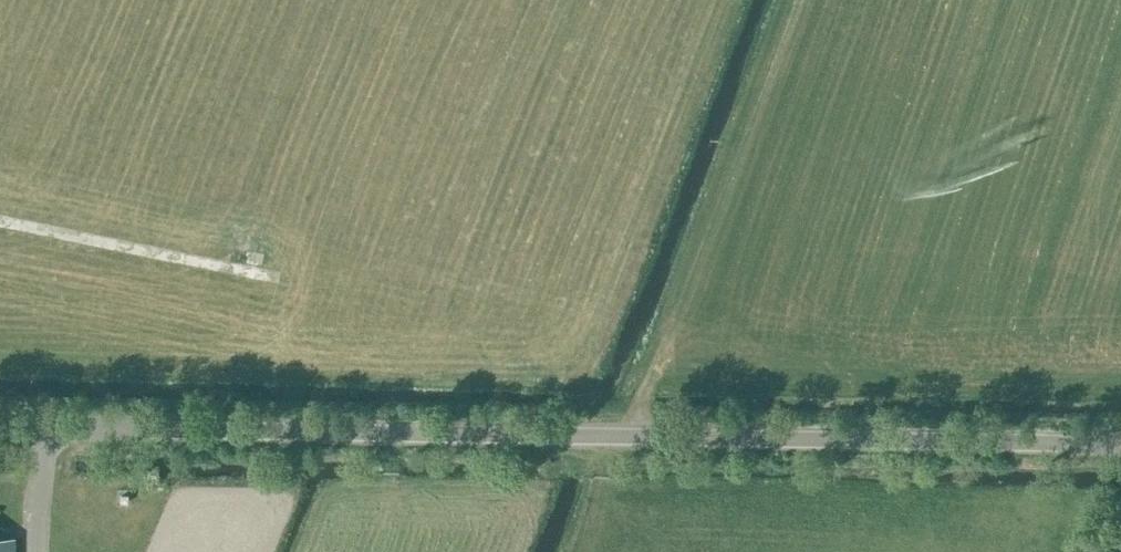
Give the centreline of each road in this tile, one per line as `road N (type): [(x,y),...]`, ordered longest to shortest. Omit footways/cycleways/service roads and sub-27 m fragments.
road 1 (unclassified): [(0,434),(1120,447)]

